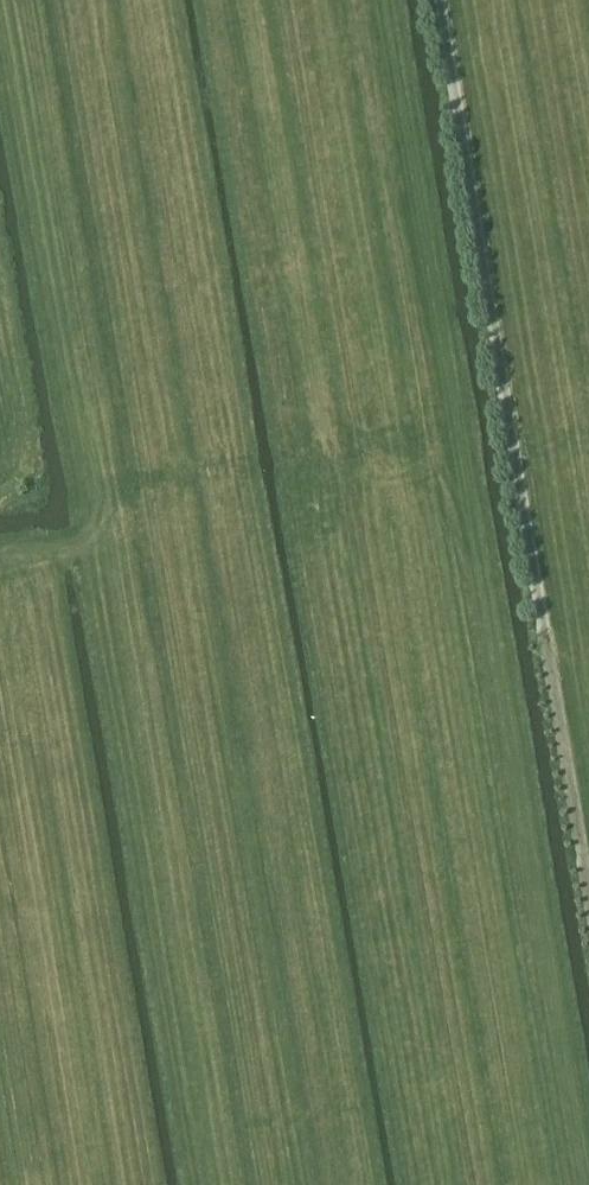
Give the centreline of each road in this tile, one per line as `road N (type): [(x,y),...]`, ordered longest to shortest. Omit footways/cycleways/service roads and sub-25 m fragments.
road 1 (track): [(588,902),(435,0)]

